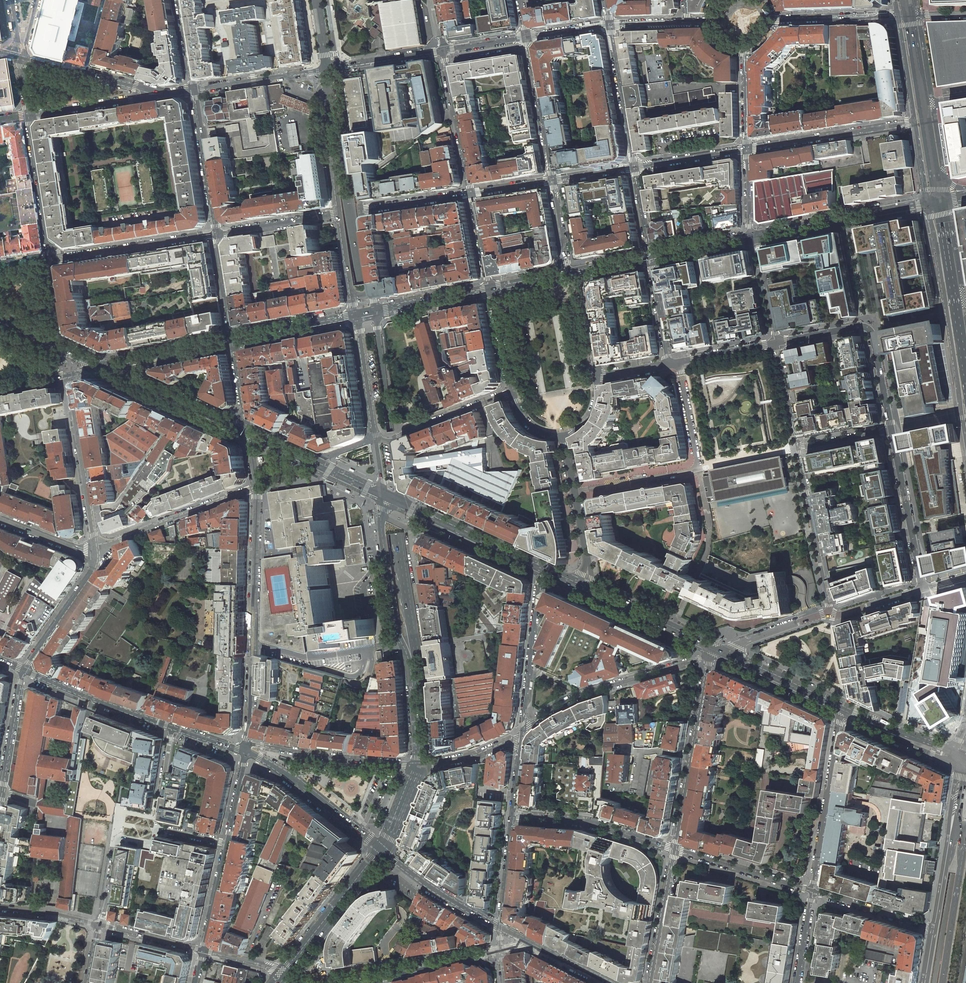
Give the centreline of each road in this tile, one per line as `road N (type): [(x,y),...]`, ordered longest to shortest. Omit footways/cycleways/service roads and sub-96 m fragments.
road 1 (primary): [(390,500),(418,677),(418,764)]
road 2 (unclassified): [(246,743),(256,488)]
road 3 (residential): [(522,734),(572,699),(715,652)]
road 4 (residential): [(715,652),(675,849)]
road 5 (residential): [(892,430),(868,328),(777,343)]
road 6 (secondary): [(939,197),(750,235)]
road 7 (residential): [(70,375),(95,558)]
road 8 (residential): [(812,891),(843,710)]
road 9 (residential): [(812,891),(936,929),(927,982)]
road 10 (residential): [(927,120),(747,148)]
road 11 (primary): [(924,982),(963,805)]
road 12 (primary): [(935,982),(963,805)]
road 13 (unclassified): [(95,558),(121,539),(256,488)]
road 14 (residential): [(698,469),(709,543),(670,631)]
road 15 (residential): [(798,448),(830,614)]
road 16 (residential): [(52,260),(218,234)]
road 17 (residential): [(540,568),(522,734)]
road 18 (residential): [(675,849),(586,822),(513,815)]
road 19 (primary): [(540,568),(390,500)]
road 20 (residential): [(924,589),(892,430)]
road 21 (secondary): [(25,670),(173,728)]
road 22 (primary): [(965,352),(939,197)]
road 23 (primary): [(383,851),(290,976)]
road 24 (primary): [(250,436),(114,370)]
road 25 (residential): [(31,115),(52,260)]
road 26 (residential): [(553,180),(527,36)]
road 27 (residential): [(470,193),(441,50)]
road 28 (residential): [(218,234),(195,90)]
road 29 (primary): [(327,69),(348,213)]
road 30 (residential): [(610,24),(634,167)]
road 31 (residential): [(675,849),(812,891)]
road 32 (secondary): [(383,851),(500,931)]
road 33 (tertiary): [(363,982),(500,949)]
road 34 (primary): [(843,710),(715,652)]
road 35 (residential): [(382,439),(512,392)]
road 36 (residential): [(100,925),(117,841),(153,843),(156,828)]
road 37 (residential): [(775,20),(911,16)]
road 38 (residential): [(651,982),(675,849)]
road 39 (residential): [(327,69),(195,90)]
road 40 (residential): [(95,558),(25,670)]
road 41 (residential): [(218,234),(348,213)]
road 42 (secondary): [(363,315),(234,340)]
road 43 (secondary): [(489,286),(363,315)]
road 44 (residential): [(698,469),(575,494)]
road 45 (primary): [(363,315),(382,439)]
road 46 (residential): [(25,670),(2,792)]
road 47 (secondary): [(234,340),(114,370)]
road 48 (residential): [(348,213),(470,193)]
road 49 (residential): [(715,652),(830,614)]
road 50 (primary): [(955,753),(843,710)]

